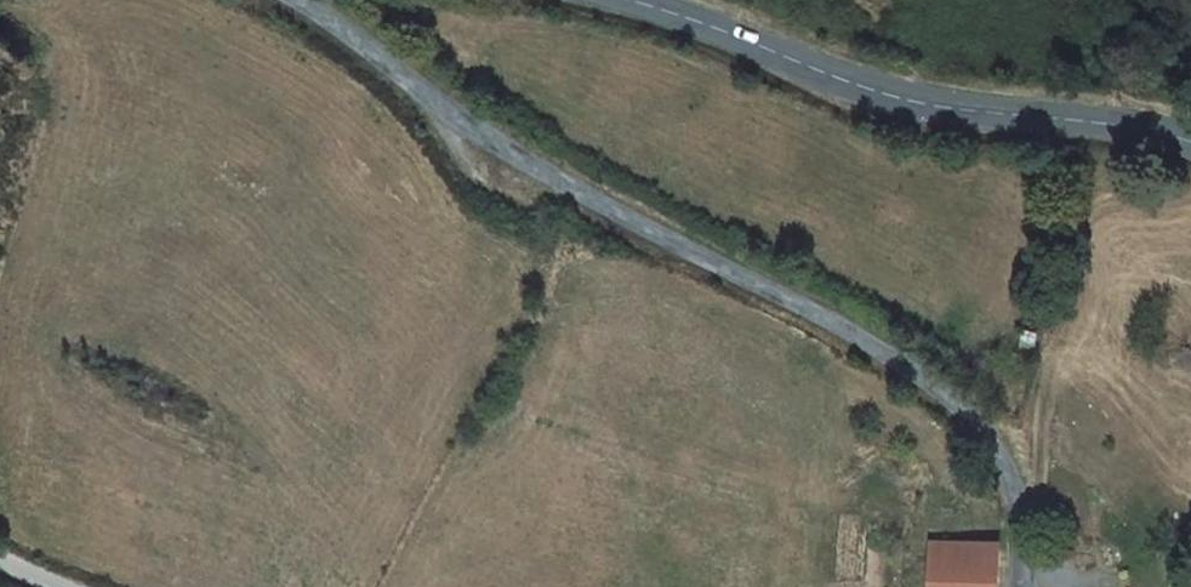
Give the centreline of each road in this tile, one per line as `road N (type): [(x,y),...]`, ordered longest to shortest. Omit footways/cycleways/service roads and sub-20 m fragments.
road 1 (unclassified): [(301,0),(367,40),(498,144),(862,337),(970,419),(1002,464),(1020,514),(1020,586)]
road 2 (tertiary): [(1190,141),(927,104),(864,88),(640,0)]

